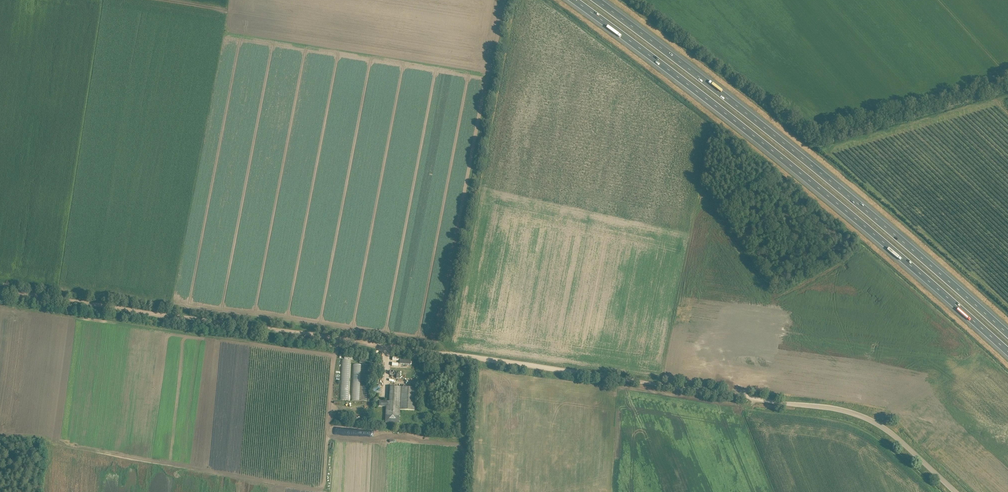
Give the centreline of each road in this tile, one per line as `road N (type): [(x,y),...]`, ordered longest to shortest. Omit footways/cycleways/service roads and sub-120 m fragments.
road 1 (unclassified): [(957,491),(873,415),(387,348)]
road 2 (motorway): [(573,0),(790,165),(1007,353)]
road 3 (motorway): [(1007,335),(798,155),(595,0)]
road 4 (track): [(387,348),(0,292)]
road 5 (track): [(1007,89),(824,148)]

